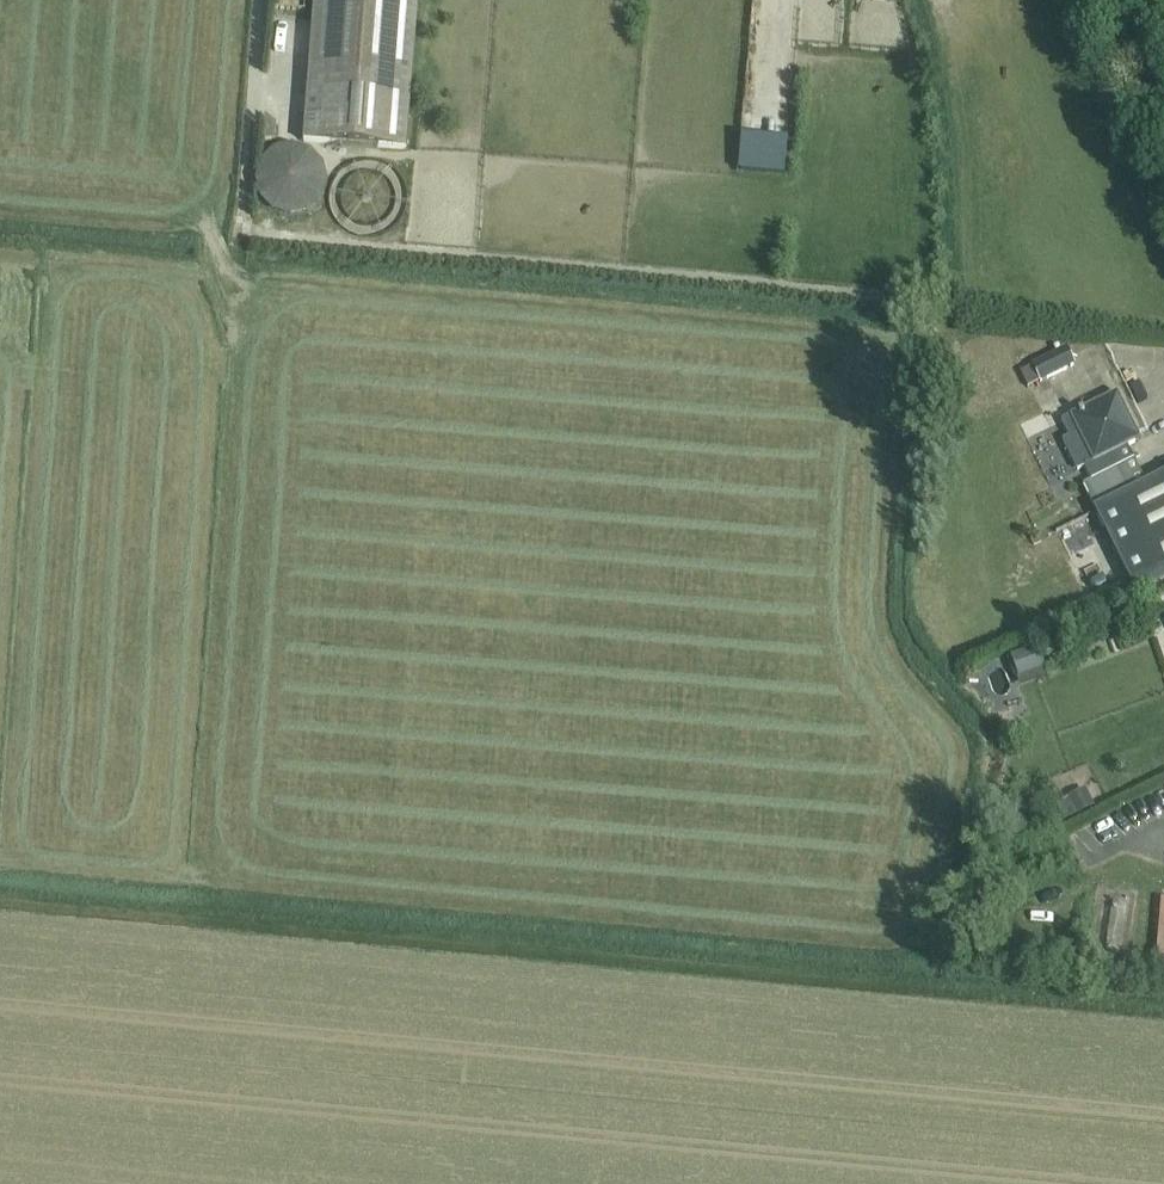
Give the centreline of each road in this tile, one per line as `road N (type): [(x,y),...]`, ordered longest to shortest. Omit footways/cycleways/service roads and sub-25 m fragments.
road 1 (track): [(260,0),(240,237),(957,306),(1163,338)]
road 2 (track): [(1163,197),(1066,0)]

